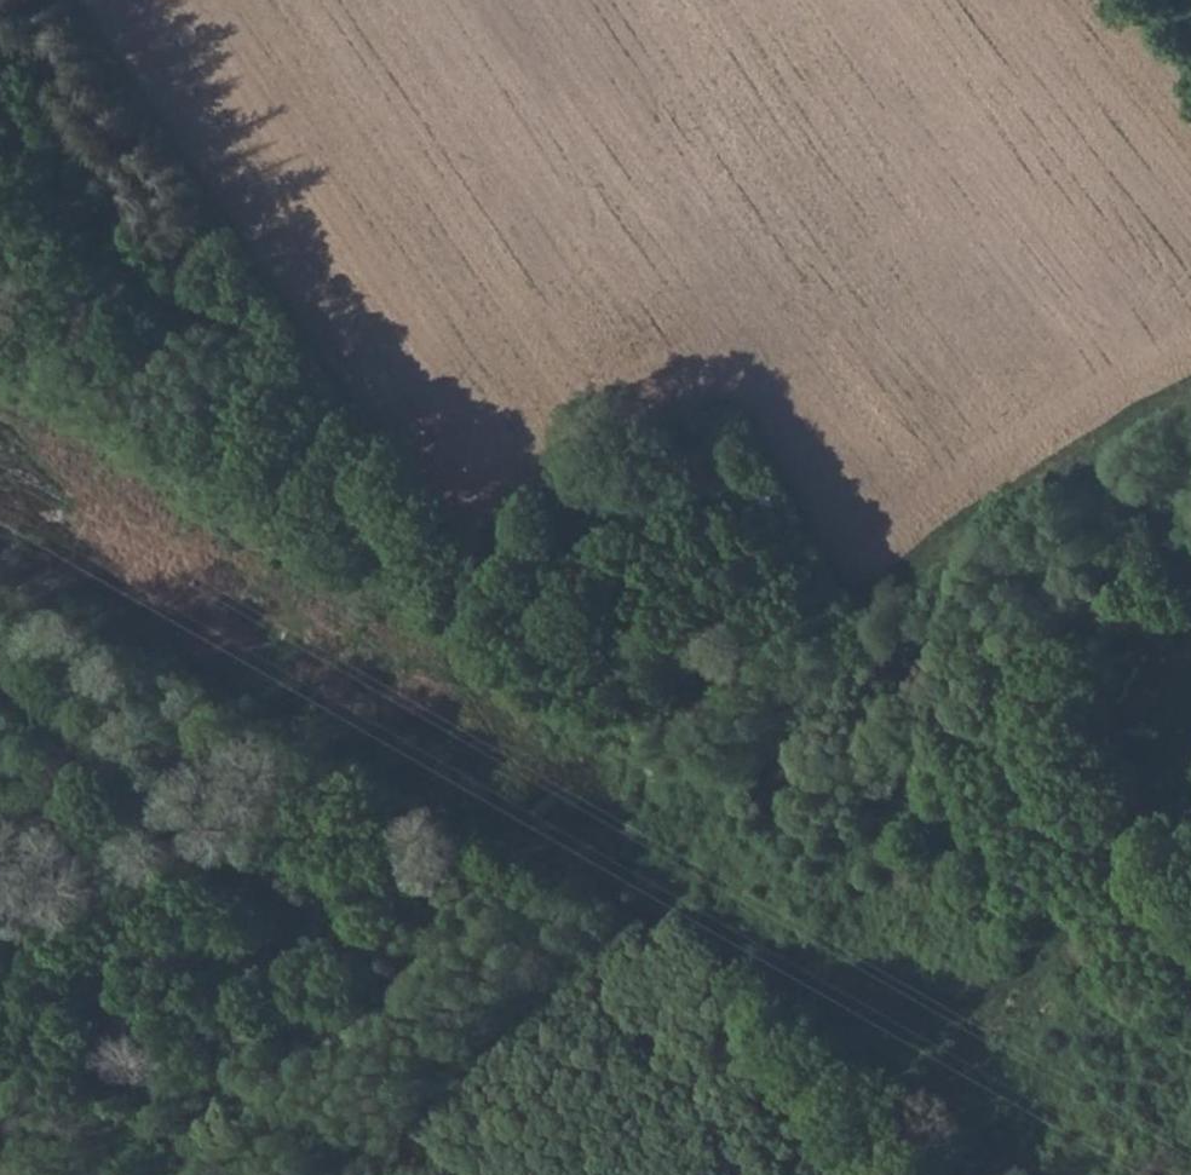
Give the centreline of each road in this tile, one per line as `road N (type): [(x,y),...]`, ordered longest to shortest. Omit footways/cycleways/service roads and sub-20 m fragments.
road 1 (track): [(0,681),(426,1009)]

